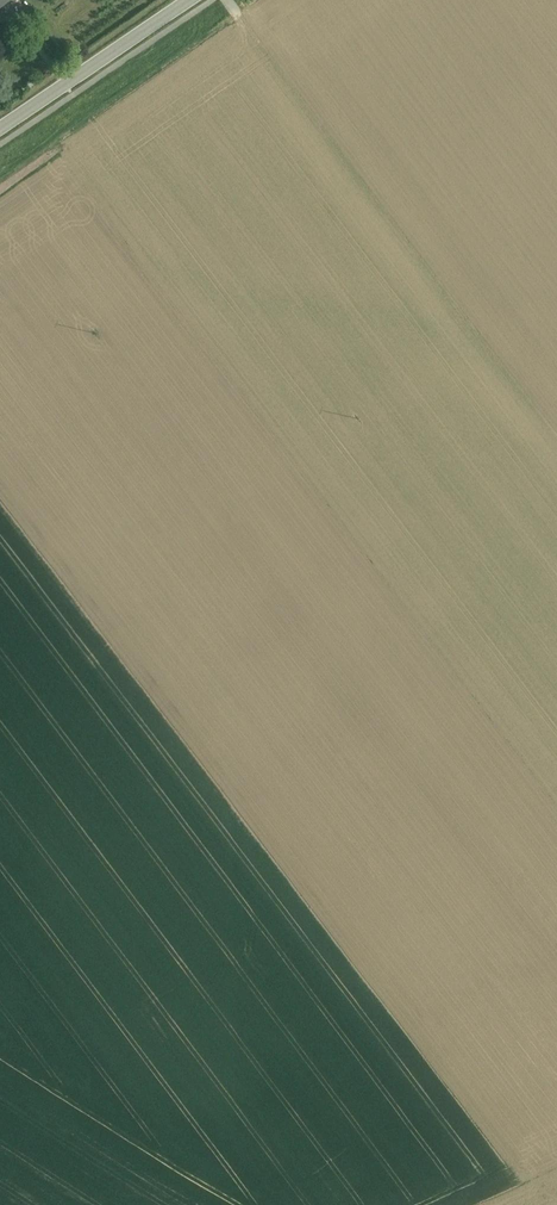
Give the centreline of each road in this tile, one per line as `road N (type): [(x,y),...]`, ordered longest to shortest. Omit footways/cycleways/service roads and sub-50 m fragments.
road 1 (tertiary): [(0,129),(187,0)]

